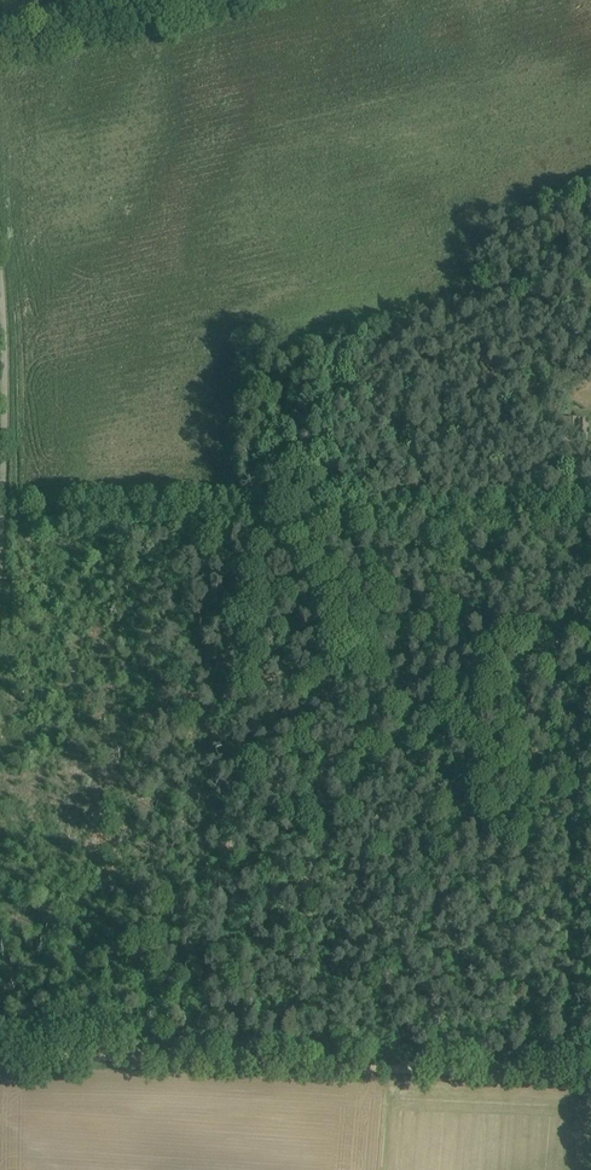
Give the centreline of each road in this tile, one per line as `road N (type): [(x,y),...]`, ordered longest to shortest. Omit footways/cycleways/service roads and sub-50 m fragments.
road 1 (track): [(0,1052),(590,1071)]
road 2 (track): [(590,510),(0,515)]
road 3 (track): [(0,50),(209,0)]

